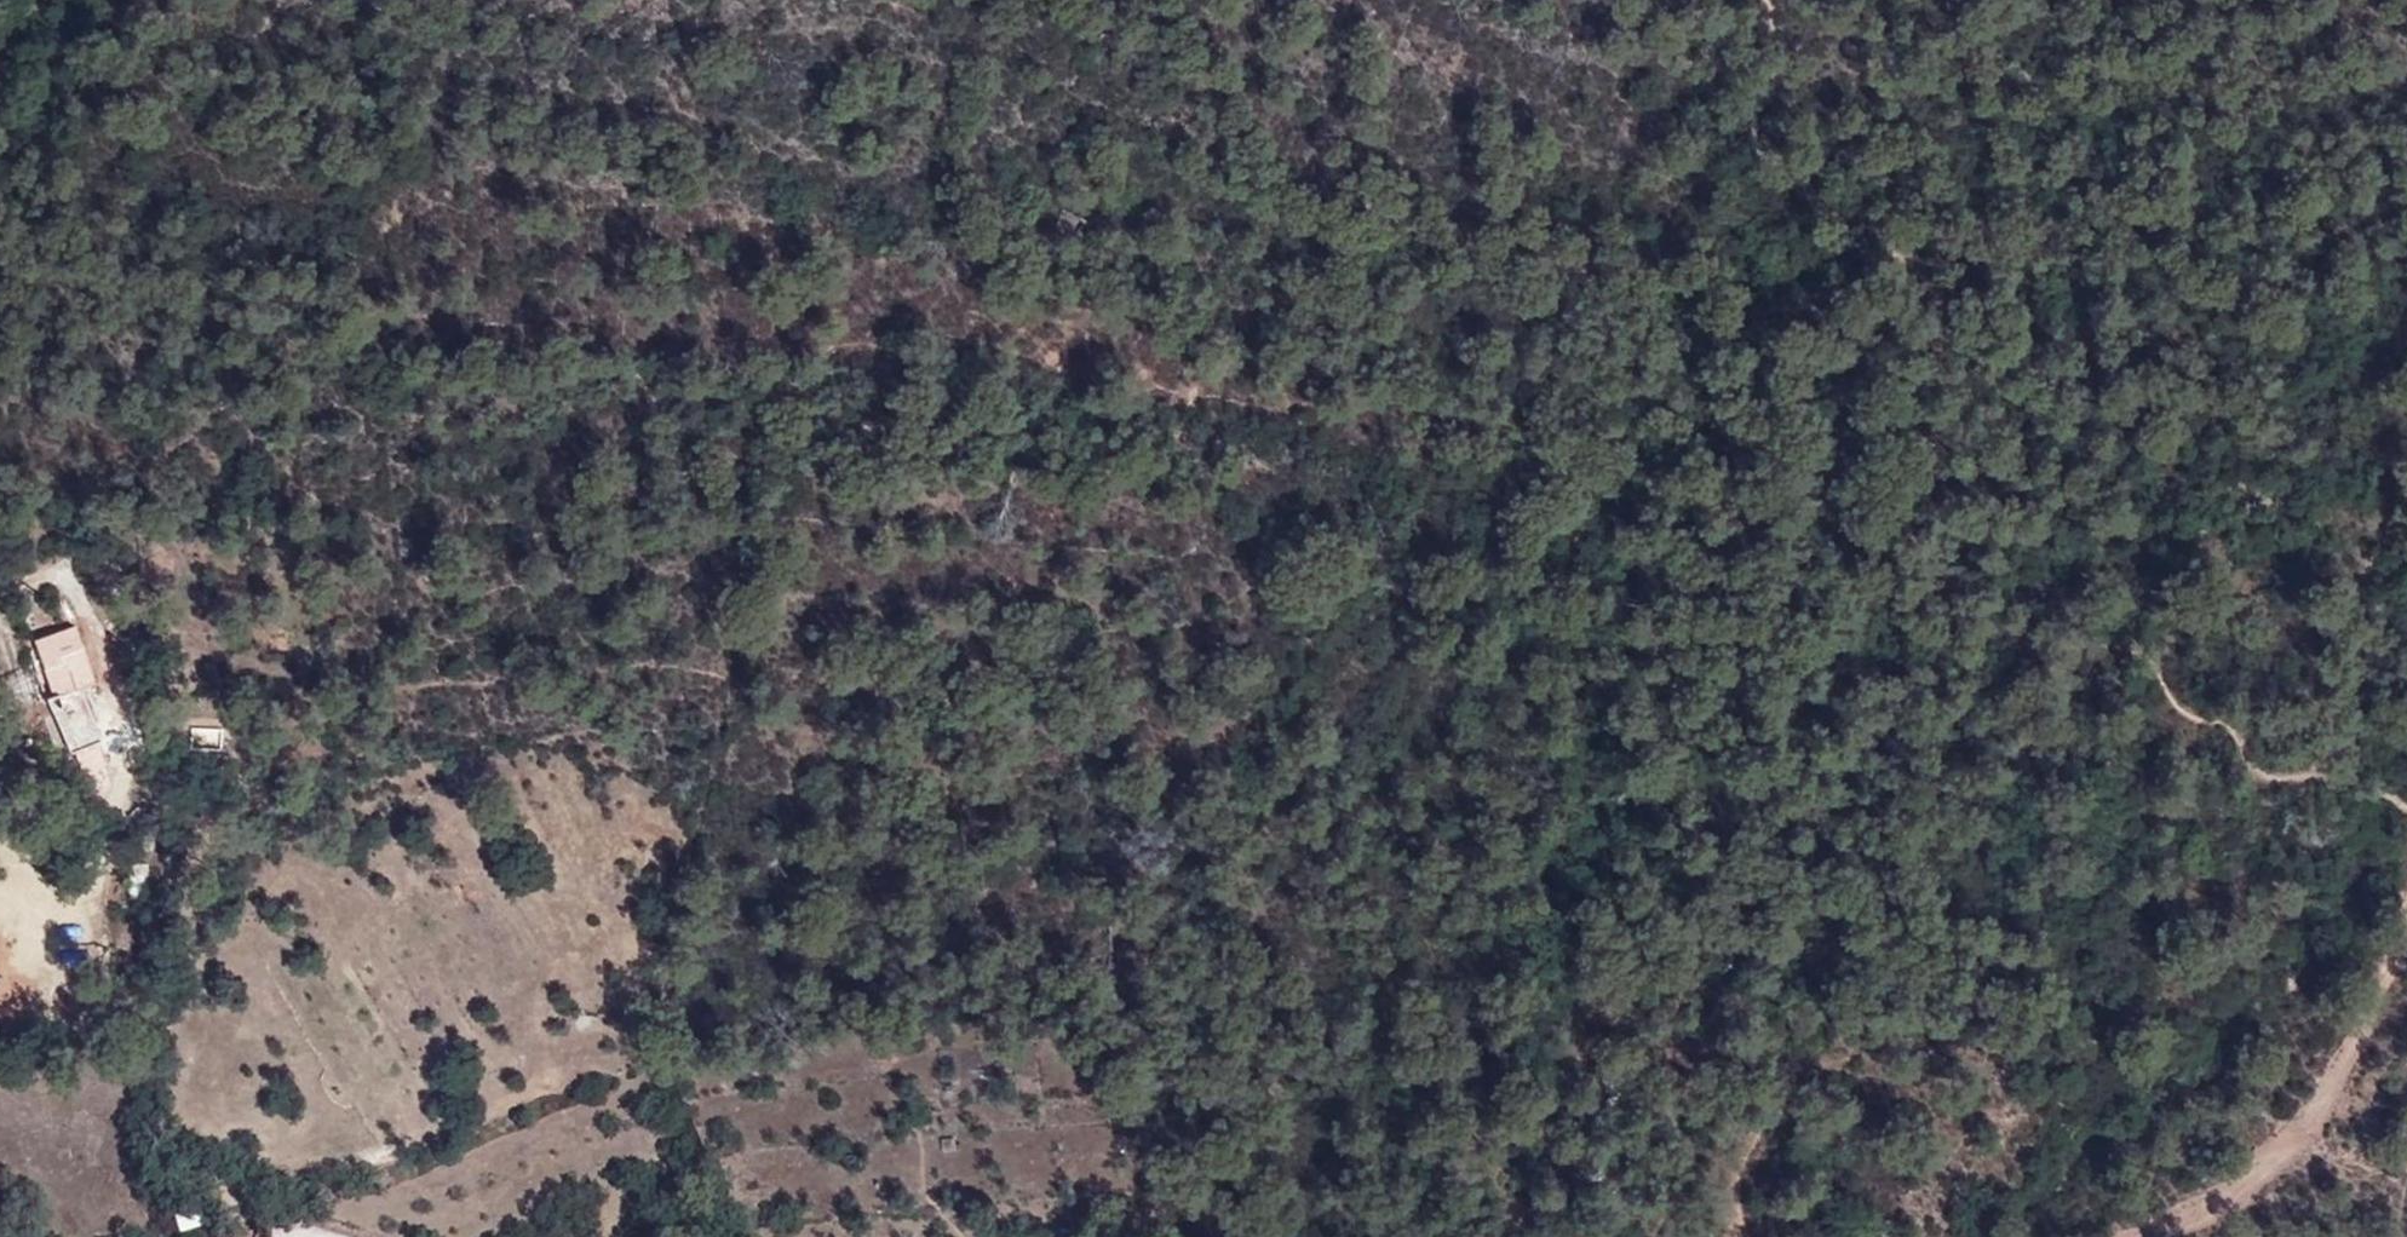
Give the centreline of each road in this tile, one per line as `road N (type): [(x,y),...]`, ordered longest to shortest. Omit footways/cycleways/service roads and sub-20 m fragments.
road 1 (track): [(2406,930),(2336,1101),(2239,1185),(2138,1236)]
road 2 (track): [(0,884),(16,891),(81,878),(105,816)]

